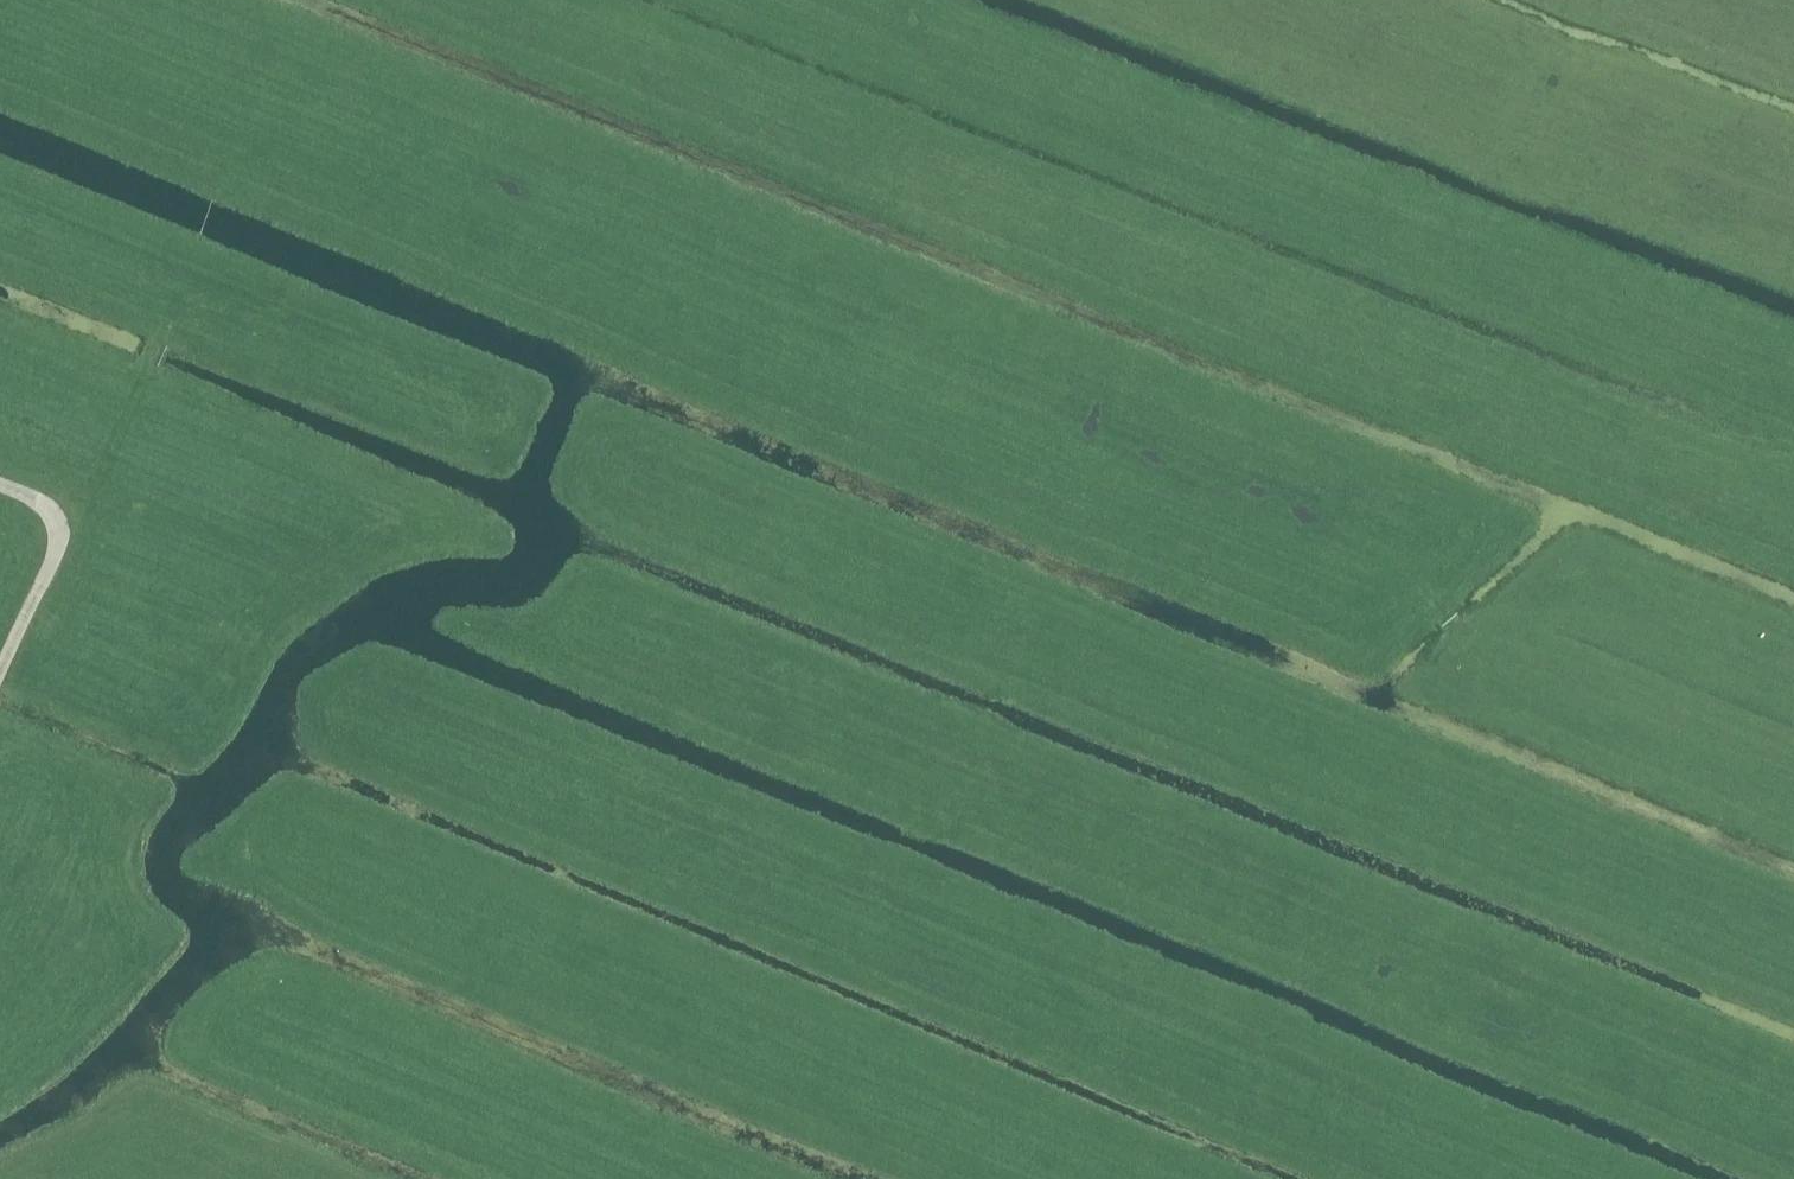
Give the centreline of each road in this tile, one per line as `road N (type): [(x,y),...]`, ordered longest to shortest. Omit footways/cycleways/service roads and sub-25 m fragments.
road 1 (unclassified): [(0,672),(61,540),(58,520),(38,498),(0,483)]

